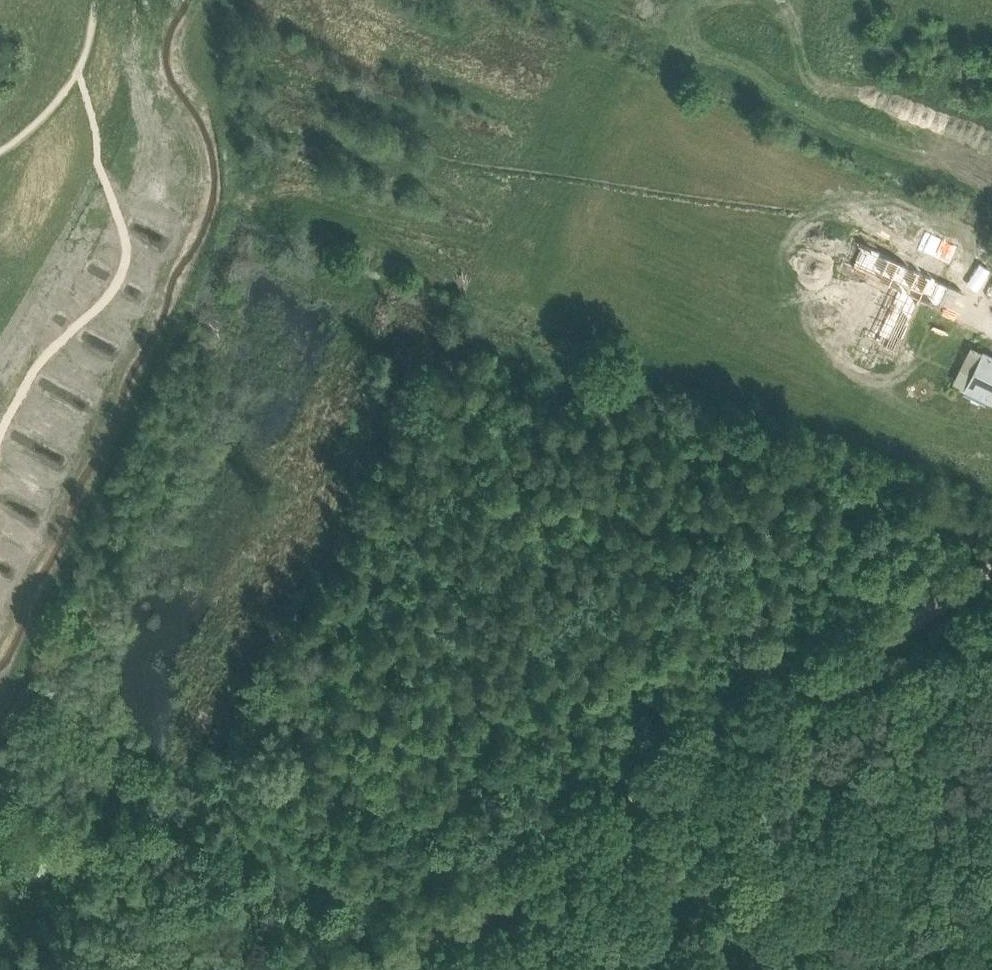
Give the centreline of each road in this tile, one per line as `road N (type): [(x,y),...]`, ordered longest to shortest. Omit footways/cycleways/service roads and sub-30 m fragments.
road 1 (track): [(991,569),(390,969)]

